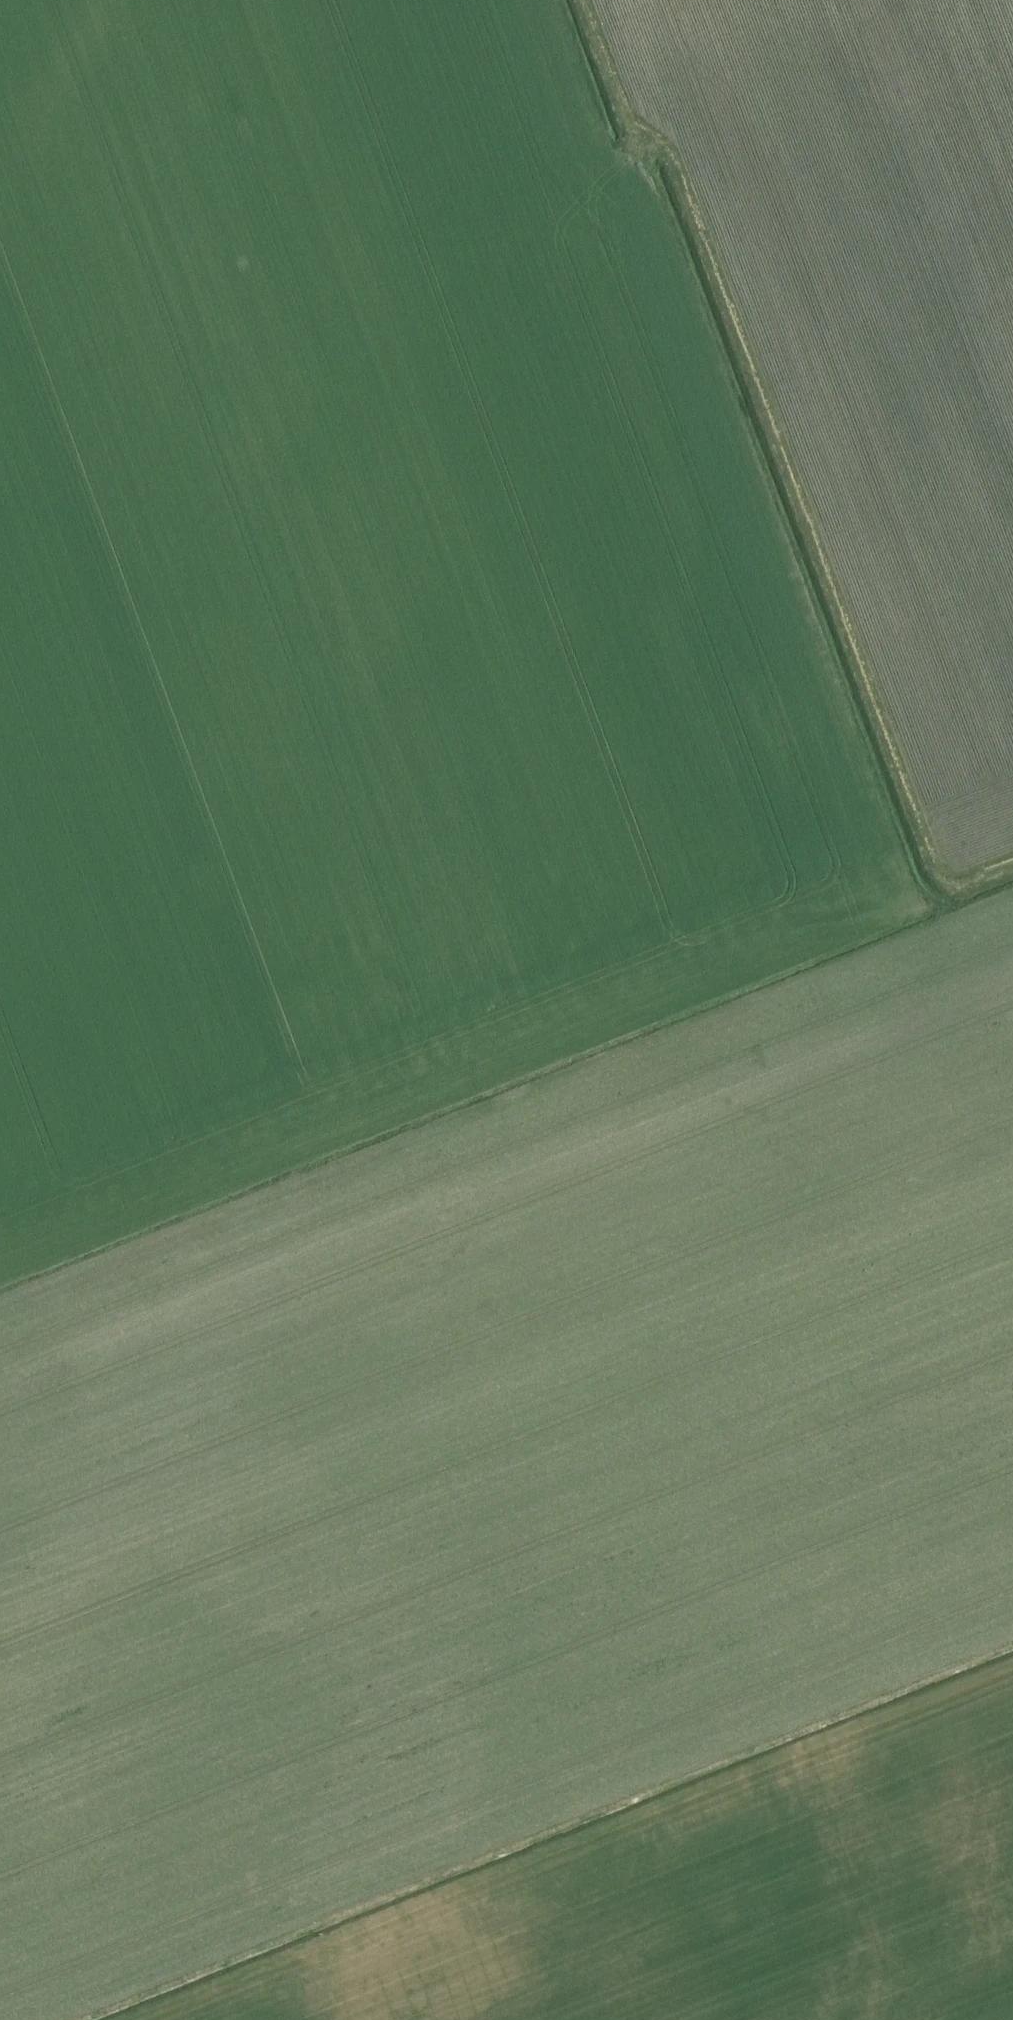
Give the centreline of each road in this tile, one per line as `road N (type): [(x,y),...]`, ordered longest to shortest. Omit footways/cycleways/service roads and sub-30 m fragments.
road 1 (track): [(1012,870),(962,890),(930,870),(669,164),(629,135),(579,0)]

